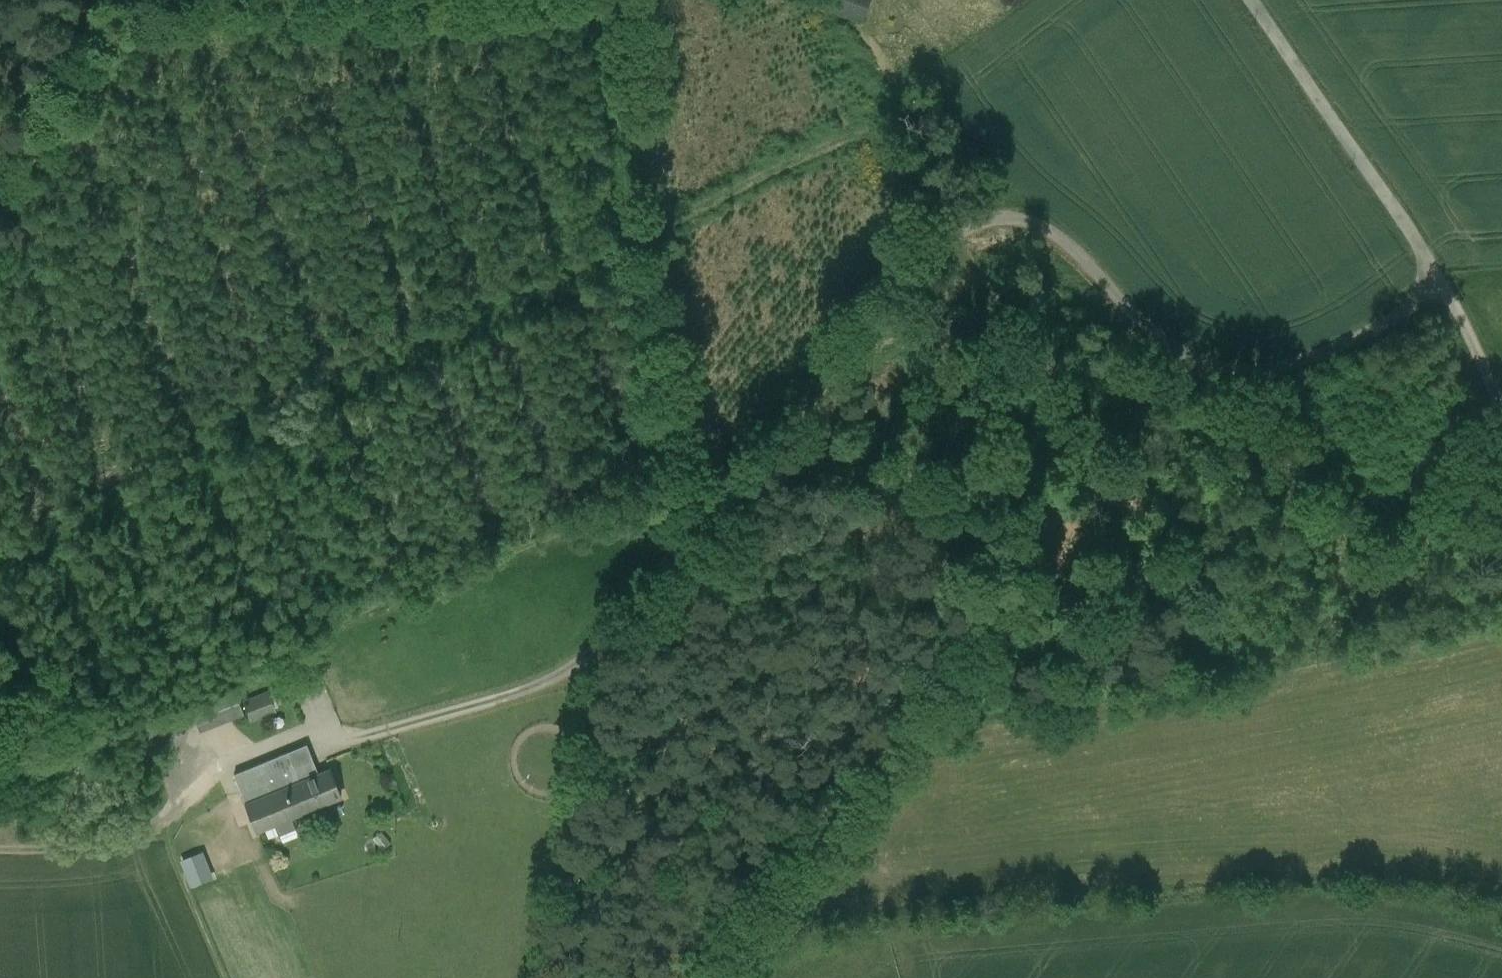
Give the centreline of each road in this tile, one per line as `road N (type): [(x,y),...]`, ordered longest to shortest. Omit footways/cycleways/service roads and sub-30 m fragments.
road 1 (track): [(1440,282),(1394,316),(1280,369),(1211,376),(1157,339),(1043,228),(981,221),(960,232),(572,671),(334,743),(301,735),(222,766),(154,831),(102,845),(0,849)]
road 2 (track): [(1249,0),(1440,282),(1501,408)]

